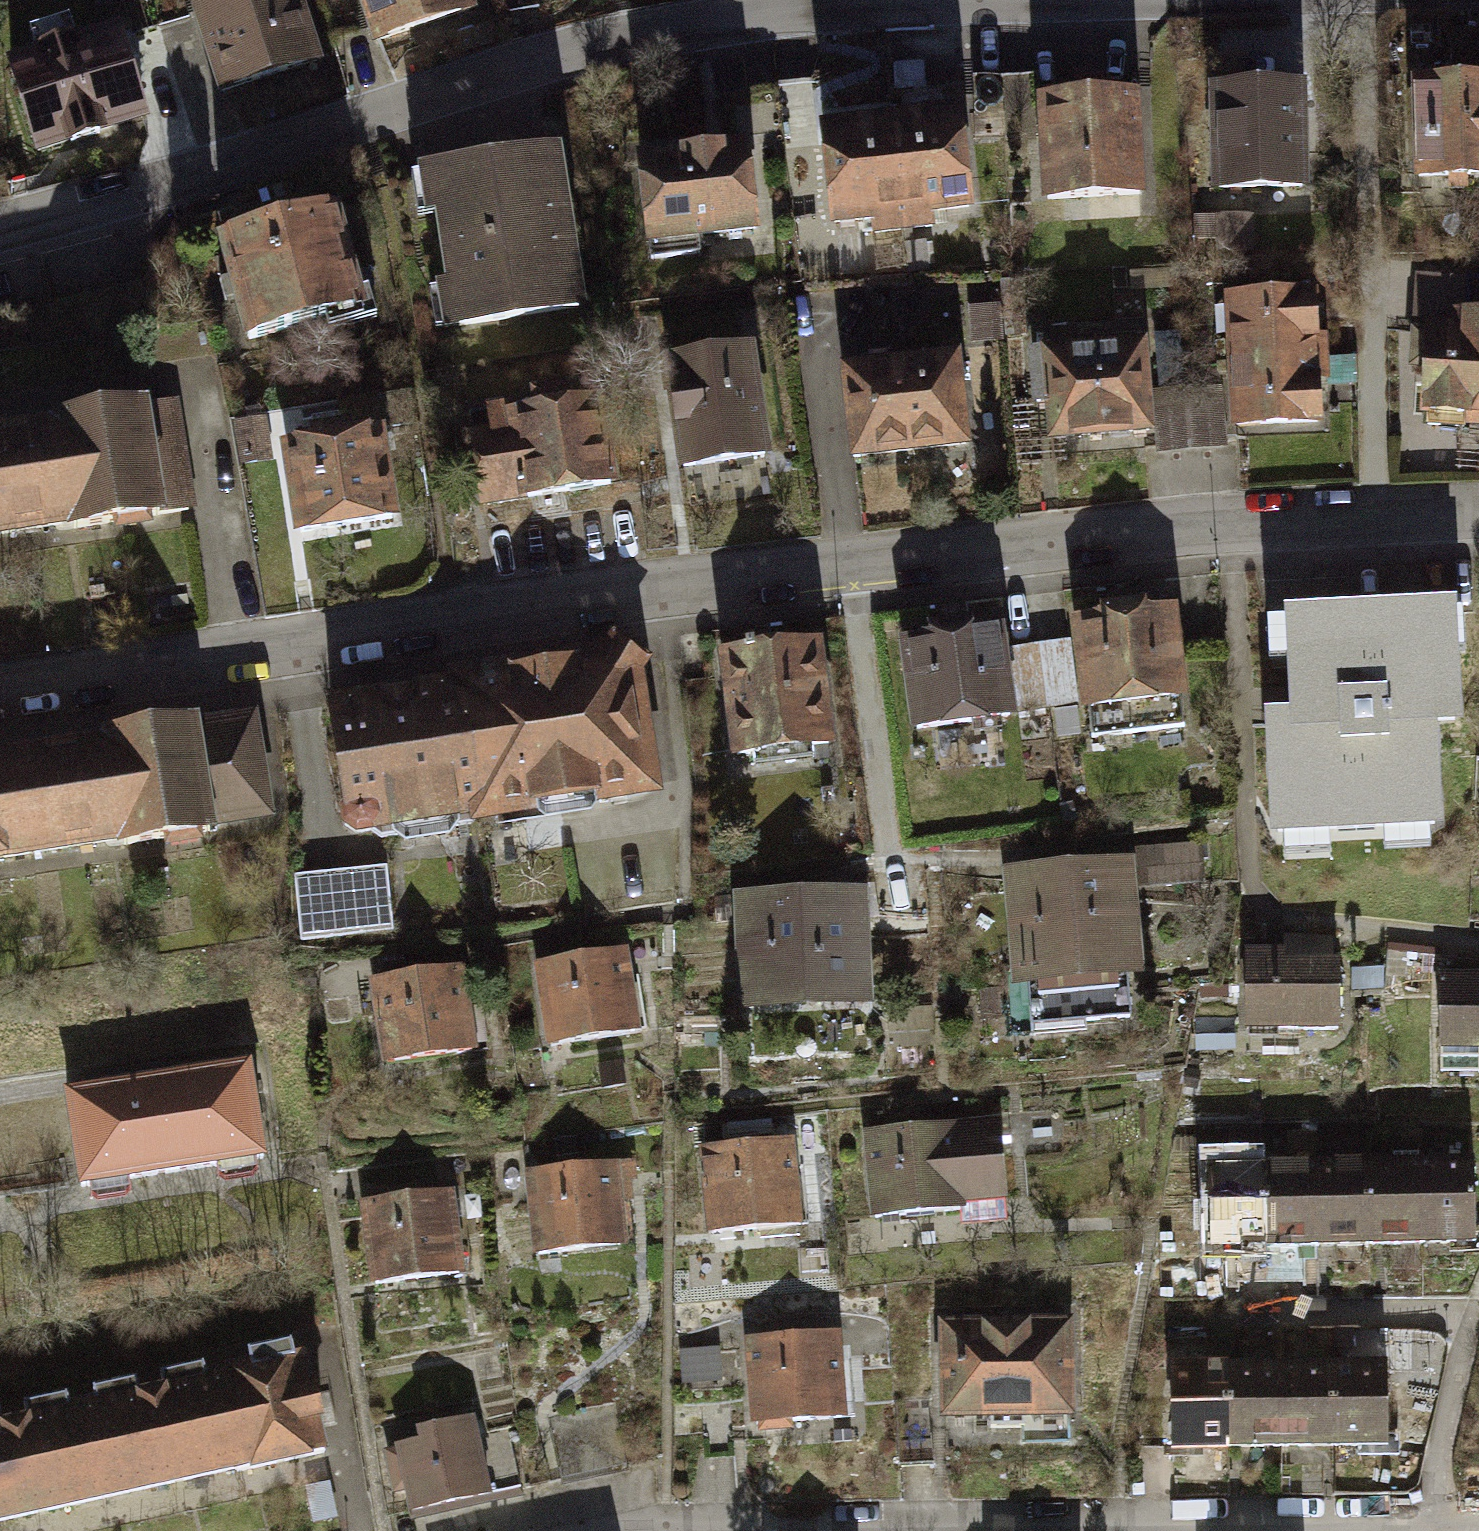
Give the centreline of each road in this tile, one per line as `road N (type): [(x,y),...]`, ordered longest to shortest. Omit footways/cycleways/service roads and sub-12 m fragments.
road 1 (residential): [(0,700),(849,569),(1174,534),(1478,517)]
road 2 (residential): [(1263,0),(755,19),(0,229)]
road 3 (residential): [(545,1530),(624,1506),(1455,1530)]

